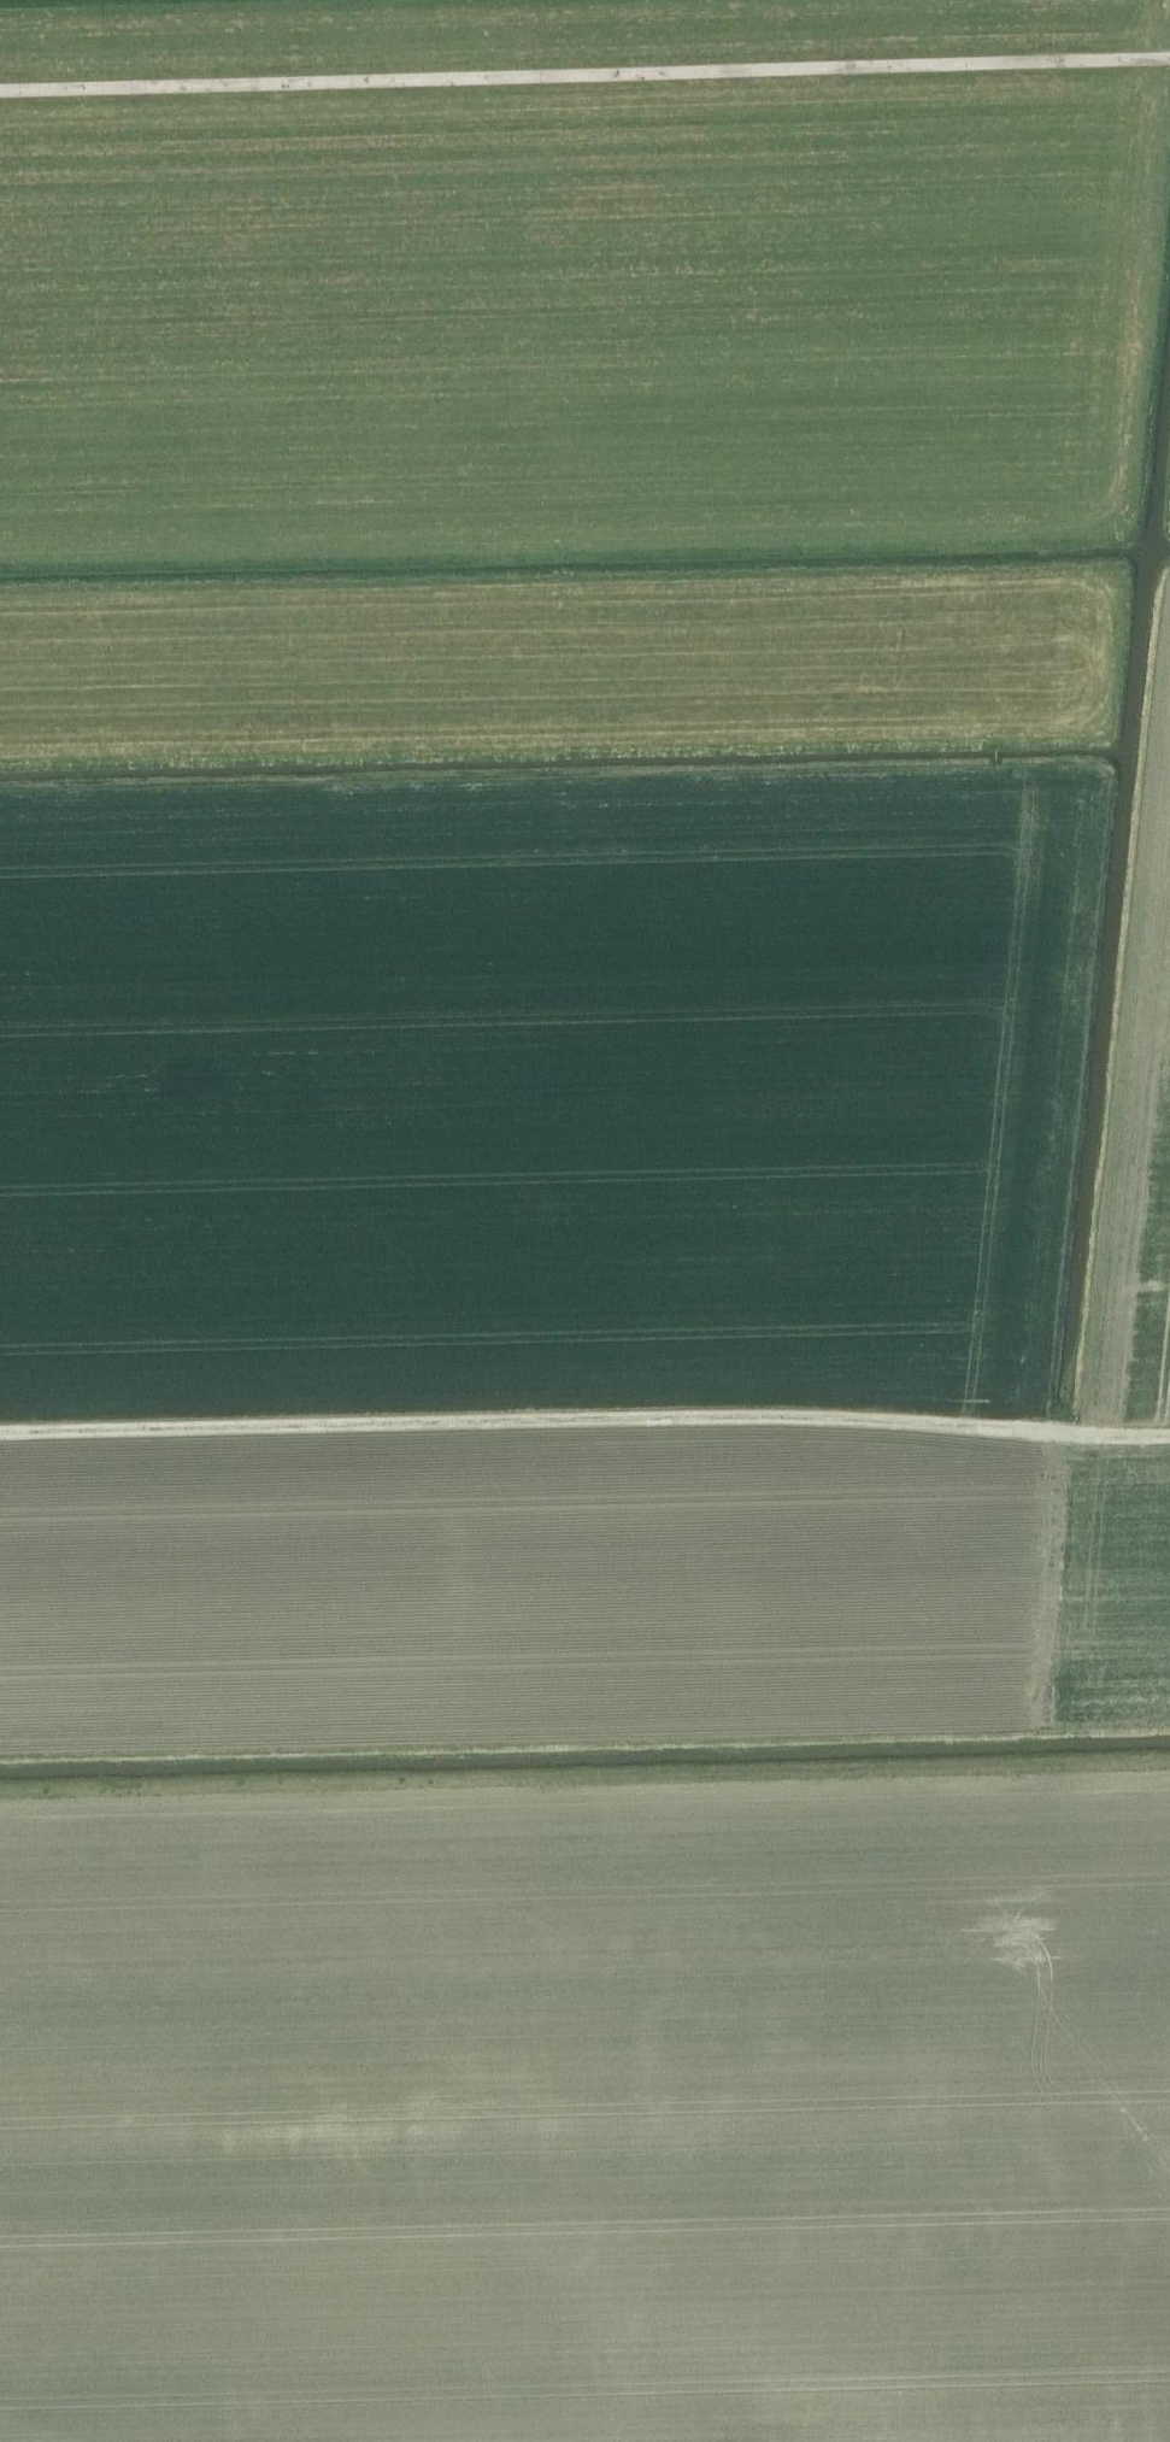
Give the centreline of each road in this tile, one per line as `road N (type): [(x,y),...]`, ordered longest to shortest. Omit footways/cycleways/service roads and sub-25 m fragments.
road 1 (track): [(0,1432),(672,1414),(889,1416),(1090,1434),(1169,1433)]
road 2 (track): [(1169,62),(0,90)]

